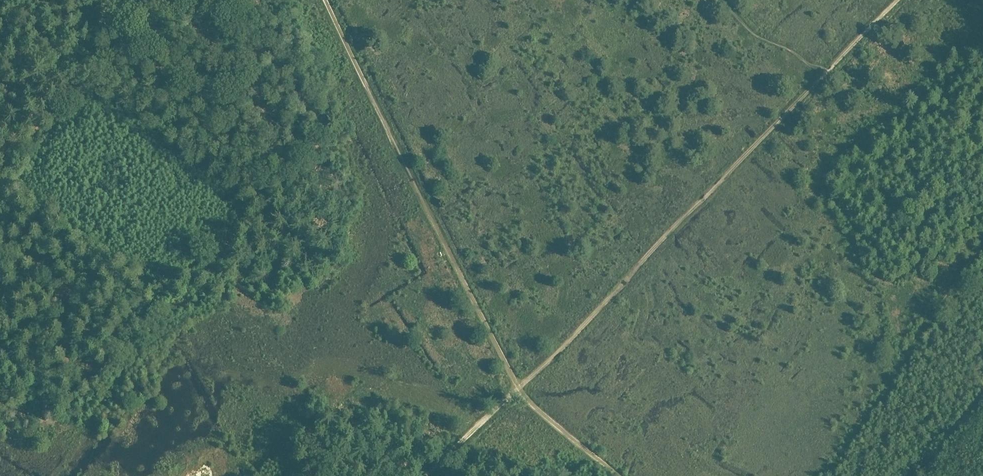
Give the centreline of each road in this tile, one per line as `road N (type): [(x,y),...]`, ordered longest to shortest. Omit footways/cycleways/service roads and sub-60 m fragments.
road 1 (track): [(619,475),(518,392),(325,0)]
road 2 (track): [(823,73),(432,475)]

